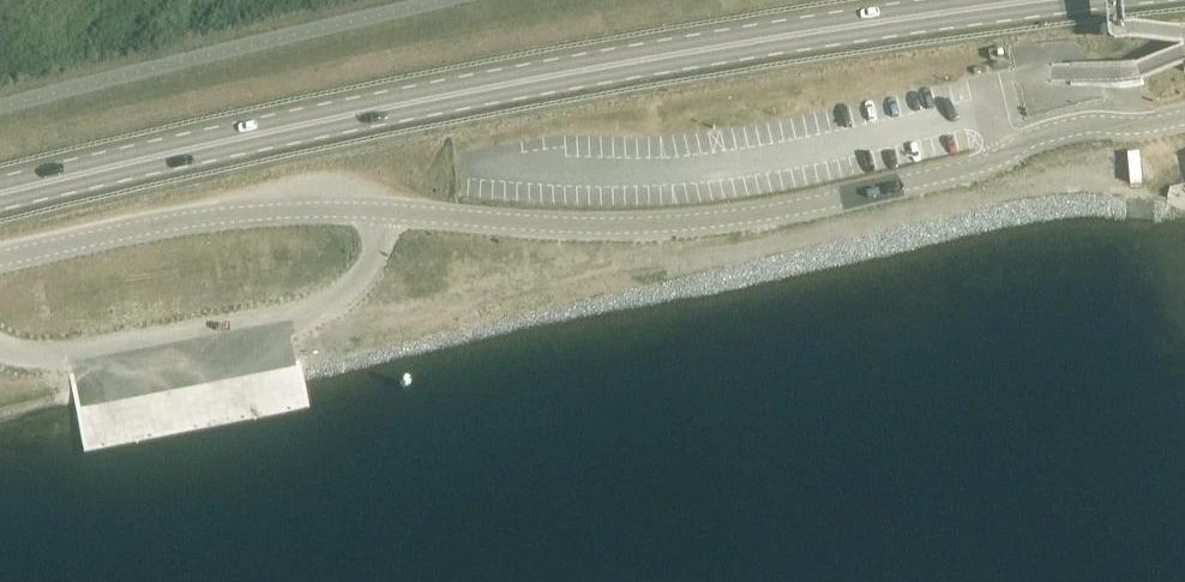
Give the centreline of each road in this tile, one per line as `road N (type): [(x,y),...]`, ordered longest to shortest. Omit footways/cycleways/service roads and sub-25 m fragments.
road 1 (tertiary): [(0,260),(208,215),(281,211),(618,225),(730,219),(974,169),(1068,127),(1184,117)]
road 2 (primary): [(1042,0),(386,110),(0,196)]

